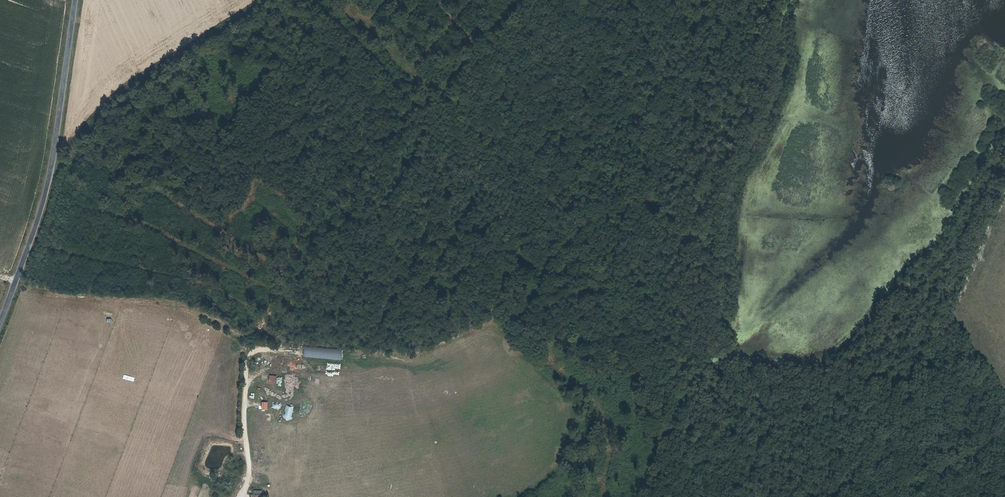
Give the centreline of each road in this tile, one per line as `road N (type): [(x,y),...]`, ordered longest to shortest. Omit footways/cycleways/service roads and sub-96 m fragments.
road 1 (tertiary): [(76,0),(53,165),(0,323)]

